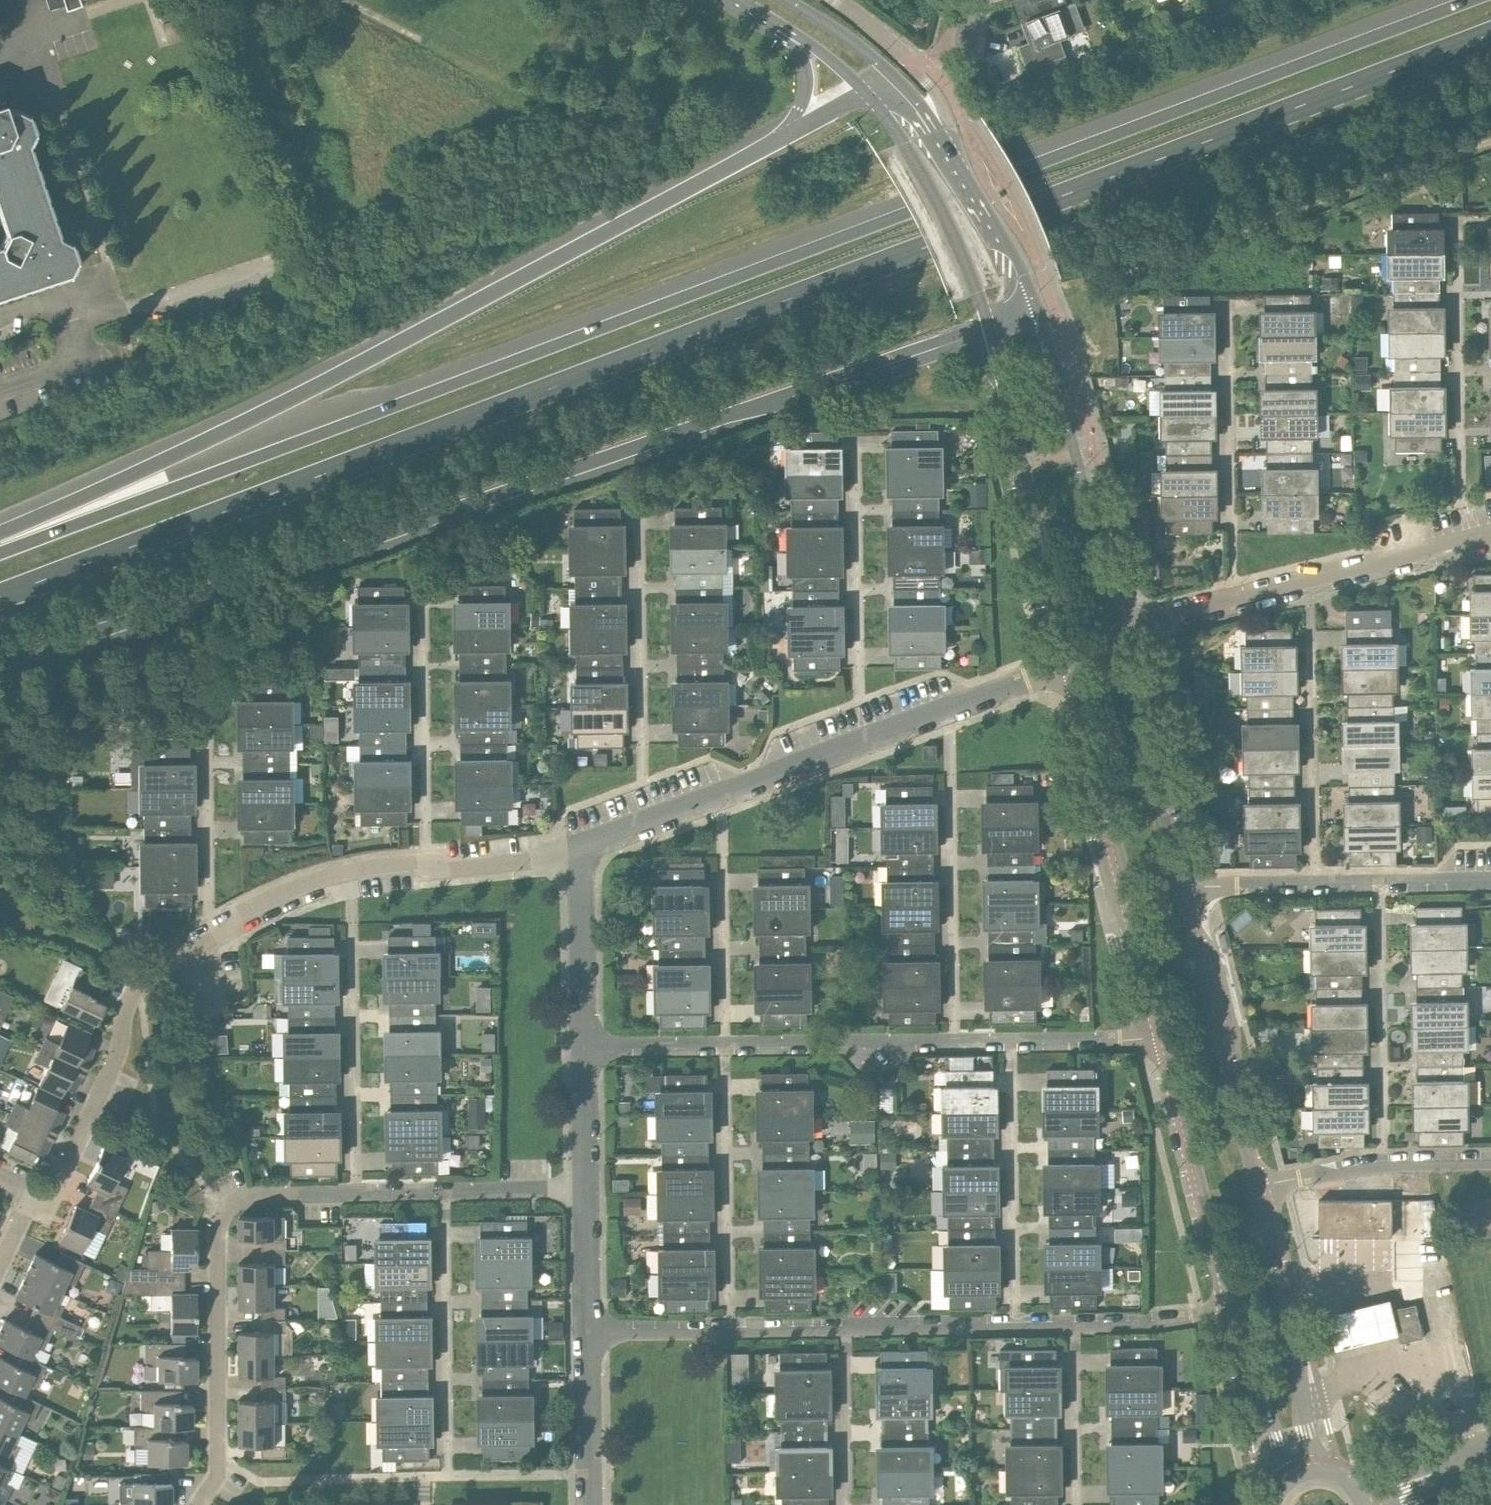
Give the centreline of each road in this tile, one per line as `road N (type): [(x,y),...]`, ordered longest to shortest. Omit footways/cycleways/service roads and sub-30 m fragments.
road 1 (primary): [(0,595),(1490,37)]
road 2 (primary): [(1471,0),(0,555)]
road 3 (primary): [(0,665),(988,324)]
road 4 (primary): [(784,137),(264,414),(0,536)]
road 5 (residential): [(35,1200),(60,1176),(117,1055),(127,1002),(221,926),(305,883),(351,871),(425,862),(457,868),(580,850)]
road 6 (residential): [(198,1504),(218,1472),(218,1225),(235,1201),(586,1189)]
road 7 (residential): [(590,1332),(1231,1318)]
road 8 (residential): [(583,1049),(1163,1035)]
road 9 (residential): [(580,850),(1071,663)]
road 10 (tertiary): [(1071,663),(1163,1035)]
road 11 (residential): [(1118,628),(1490,540)]
road 12 (tertiary): [(988,324),(1071,663)]
road 13 (tertiary): [(1118,628),(1034,301)]
road 14 (residential): [(1182,888),(1490,880)]
road 15 (tertiary): [(1255,1185),(1182,888)]
road 16 (tertiary): [(1320,1469),(1255,1185)]
road 17 (tertiary): [(1163,1035),(1231,1318)]
road 18 (tertiary): [(1182,888),(1118,628)]
road 19 (secondary): [(867,93),(927,180),(988,324)]
road 20 (residential): [(1255,1185),(1362,1168),(1490,1162)]
road 21 (residential): [(583,1049),(580,850)]
road 22 (secondary): [(1034,301),(940,129)]
road 23 (residential): [(940,129),(941,109),(907,56),(837,0)]
road 24 (residential): [(592,1504),(590,1332)]
road 25 (tertiary): [(1231,1318),(1288,1480)]
road 26 (secondary): [(909,92),(851,40),(788,0)]
road 27 (residential): [(590,1332),(586,1189)]
road 28 (residential): [(586,1189),(583,1049)]
road 29 (residential): [(1365,1503),(1490,1451)]
road 30 (primary): [(781,25),(806,85),(784,137)]

